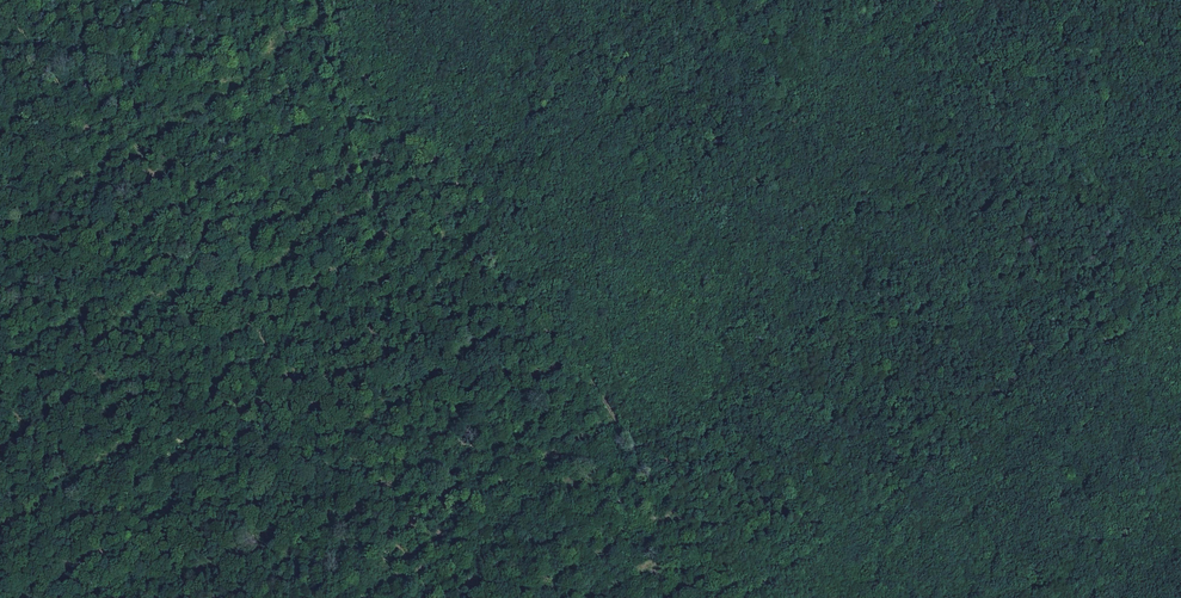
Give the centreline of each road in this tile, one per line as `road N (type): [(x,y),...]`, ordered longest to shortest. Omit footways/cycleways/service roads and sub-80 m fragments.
road 1 (track): [(1180,268),(1071,166),(1002,114),(902,0)]

